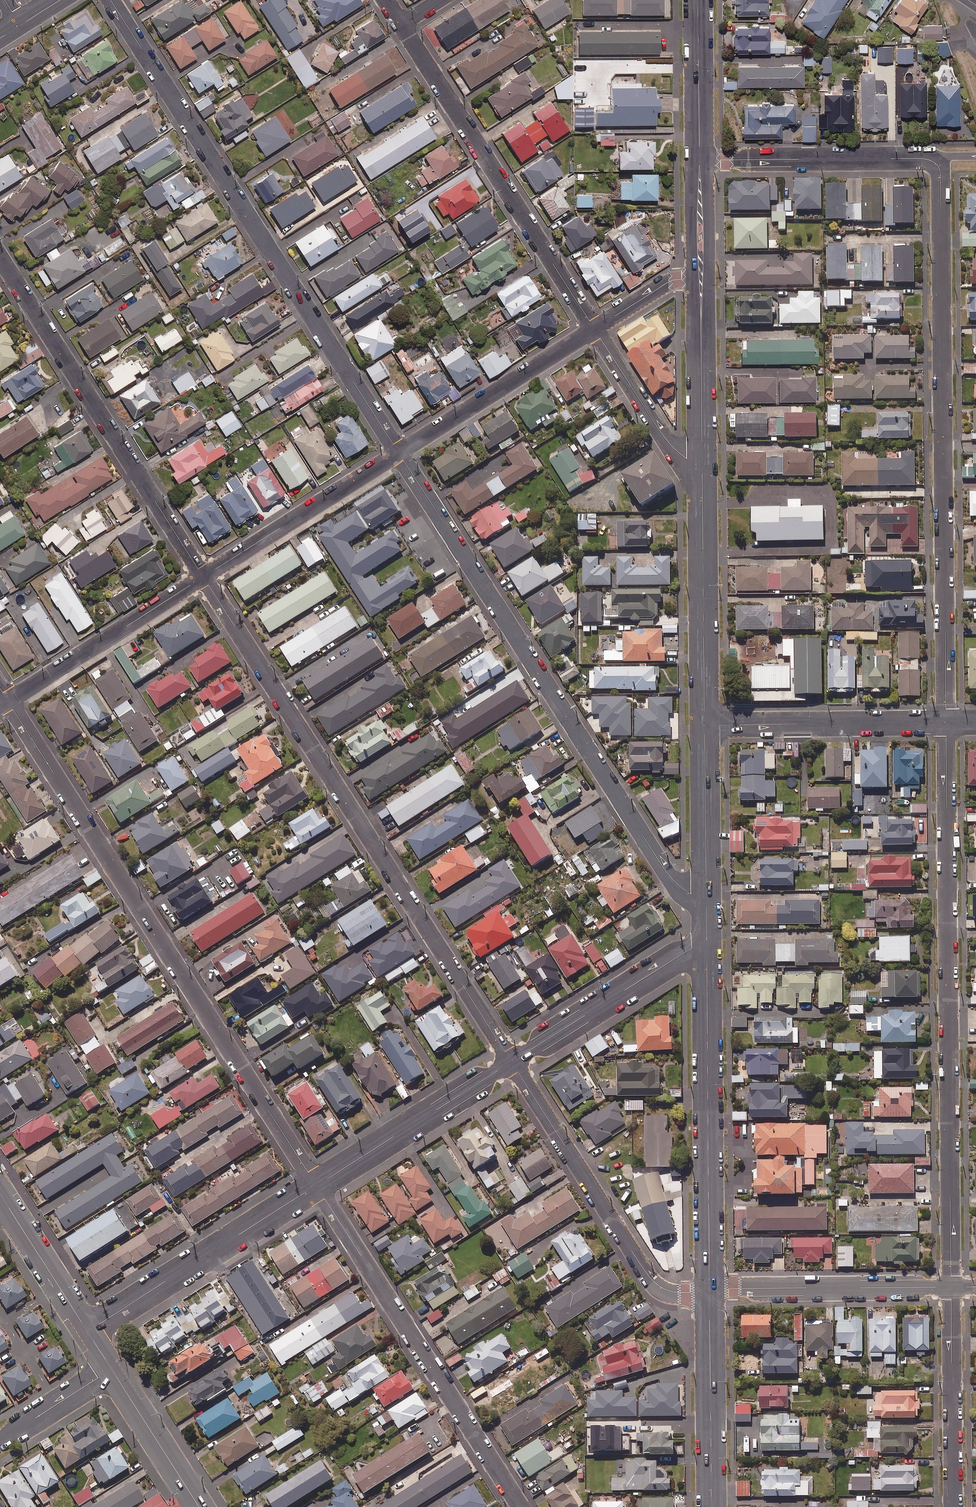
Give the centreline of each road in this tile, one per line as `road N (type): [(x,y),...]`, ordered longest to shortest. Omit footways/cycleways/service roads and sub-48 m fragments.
road 1 (residential): [(512,1062),(203,577)]
road 2 (residential): [(8,701),(316,1185)]
road 3 (residential): [(946,723),(951,1287)]
road 4 (residential): [(935,163),(946,723)]
road 5 (residential): [(706,893),(691,894),(663,867),(398,452)]
road 6 (residential): [(398,452),(110,0)]
road 7 (residential): [(316,1185),(521,1506)]
road 8 (residential): [(203,577),(0,257)]
road 9 (residential): [(401,26),(594,329)]
road 10 (tertiary): [(709,1289),(707,946)]
road 11 (residential): [(709,1292),(655,1283),(512,1062)]
road 12 (residential): [(316,1185),(88,1331)]
road 13 (tertiary): [(704,726),(702,460)]
road 14 (residential): [(704,726),(946,723)]
road 15 (residential): [(951,1287),(709,1289)]
road 16 (residential): [(935,163),(699,160)]
road 17 (residential): [(203,577),(398,452)]
road 18 (residential): [(398,452),(594,329)]
road 19 (residential): [(512,1062),(316,1185)]
road 20 (residential): [(8,701),(203,577)]
road 21 (residential): [(707,946),(692,948),(512,1062)]
road 22 (residential): [(951,1287),(953,1506)]
road 23 (tertiary): [(711,1506),(709,1292)]
road 24 (tertiary): [(702,460),(700,280)]
road 25 (residential): [(594,329),(666,439),(687,459),(702,460)]
road 26 (tertiary): [(706,893),(704,726)]
road 27 (tertiary): [(112,1369),(199,1506)]
road 28 (tertiary): [(699,160),(699,0)]
road 29 (tertiary): [(5,1201),(88,1331)]
road 30 (residential): [(0,1441),(112,1369)]

